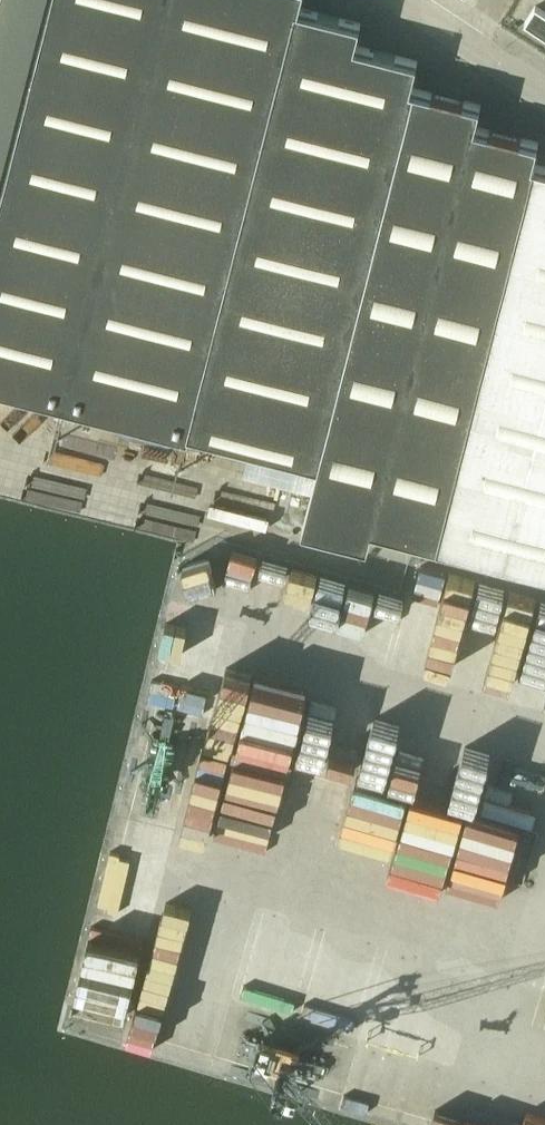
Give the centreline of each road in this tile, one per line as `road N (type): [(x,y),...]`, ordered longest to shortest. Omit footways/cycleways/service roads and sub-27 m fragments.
road 1 (unclassified): [(544,92),(409,0)]

